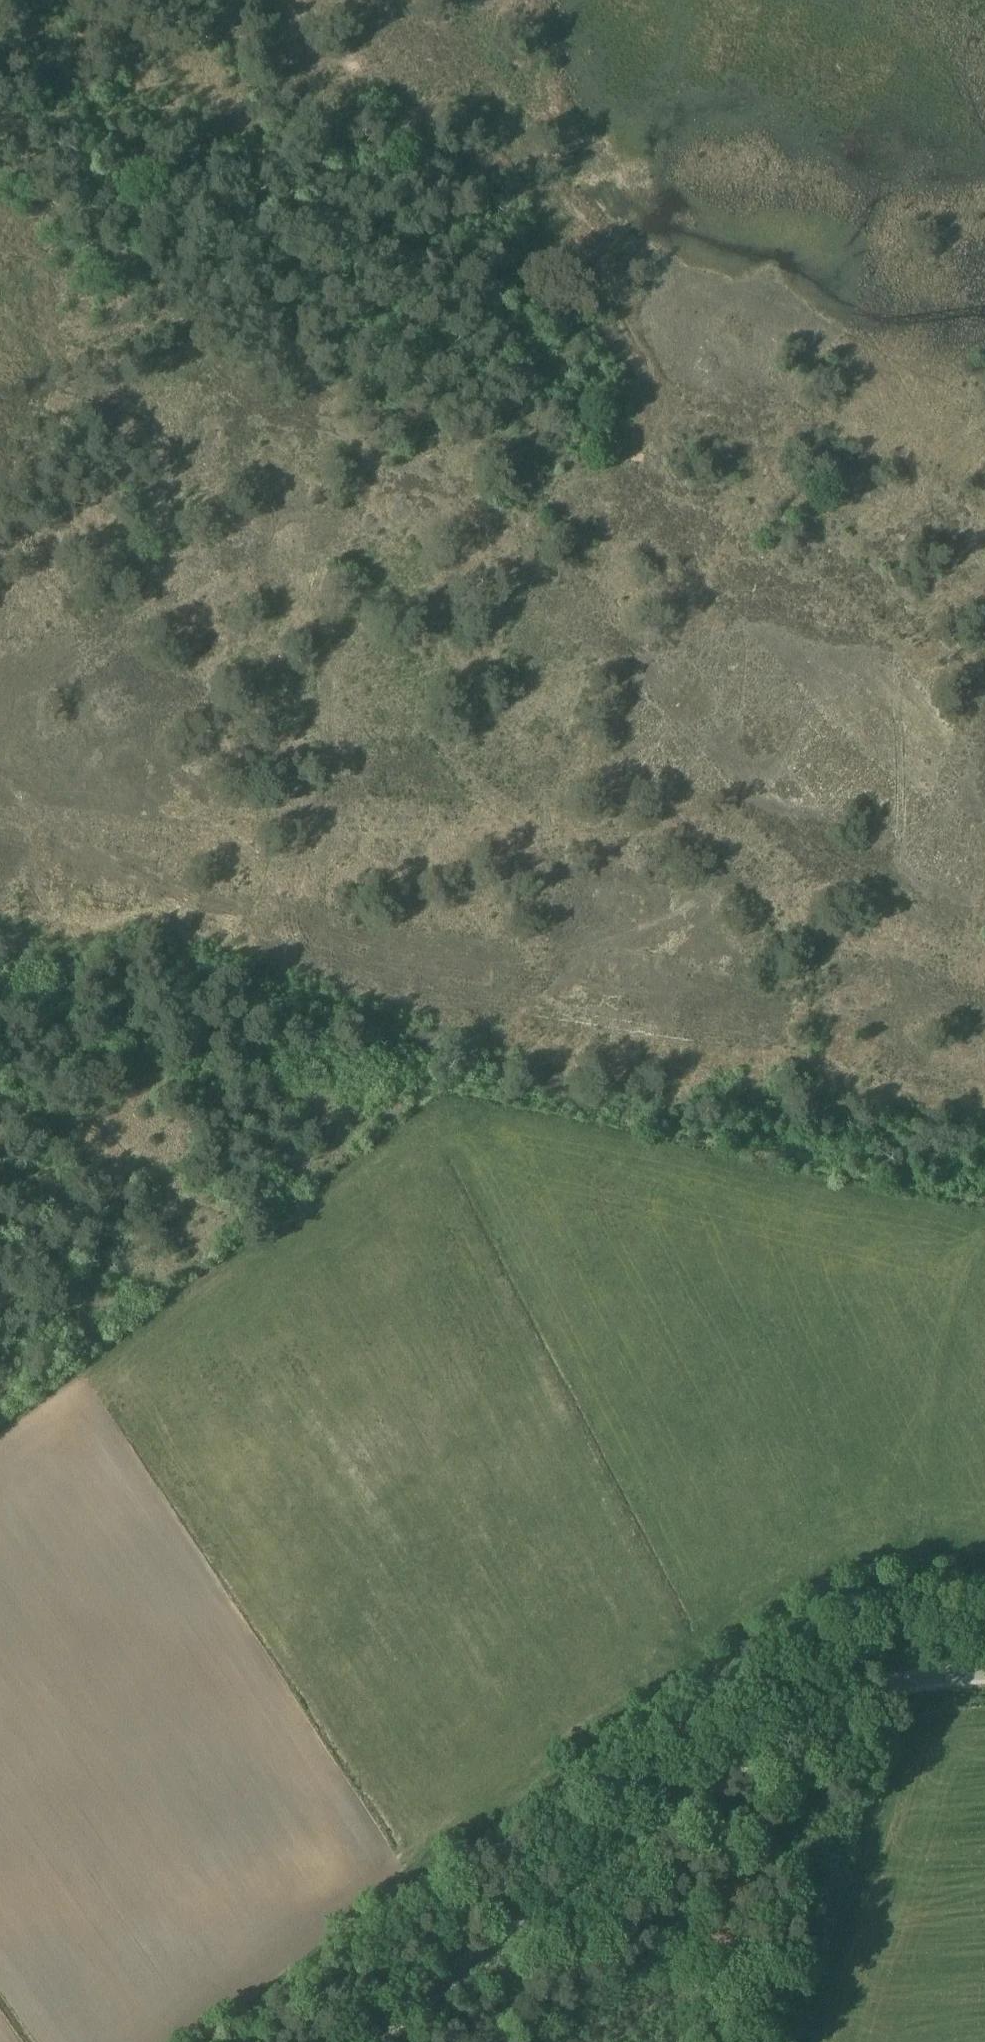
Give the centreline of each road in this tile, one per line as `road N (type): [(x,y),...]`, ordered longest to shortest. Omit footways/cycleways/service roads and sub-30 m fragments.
road 1 (unclassified): [(373,2041),(802,1721),(923,1680),(984,1675)]
road 2 (track): [(984,1228),(915,1542),(923,1680)]

